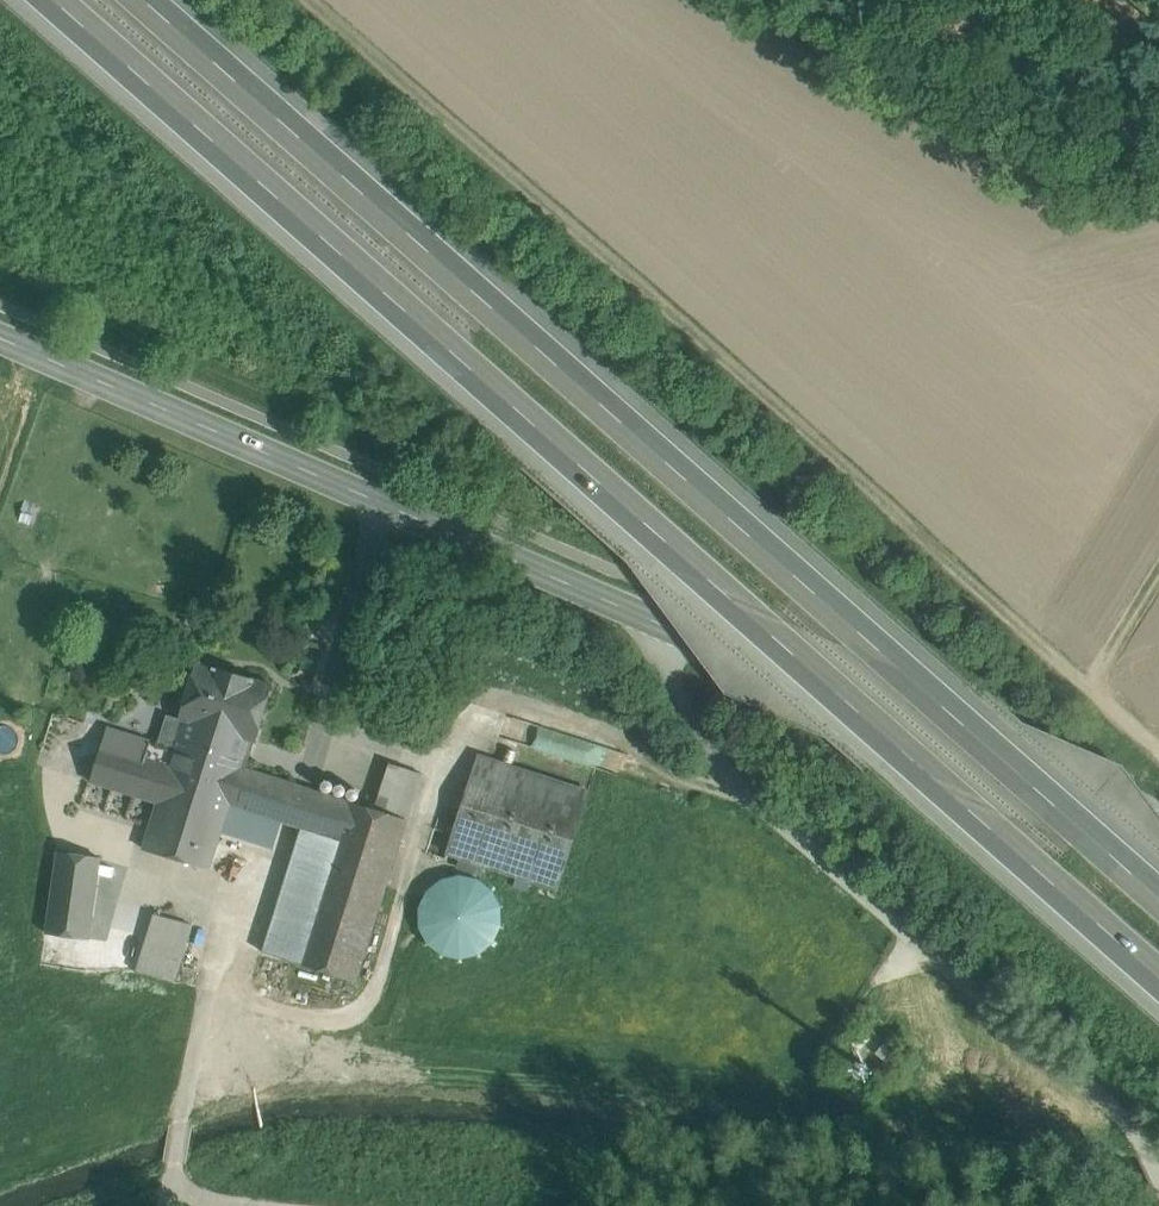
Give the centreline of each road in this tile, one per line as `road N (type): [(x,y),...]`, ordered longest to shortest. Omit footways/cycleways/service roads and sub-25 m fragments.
road 1 (motorway): [(72,0),(1158,966)]
road 2 (motorway): [(1158,879),(153,0)]
road 3 (track): [(1158,752),(778,407),(304,0)]
road 4 (unclassified): [(648,618),(685,714),(755,797),(1134,1126),(1158,1167)]
road 5 (secondary): [(648,618),(0,339)]
road 6 (secondary): [(1158,838),(648,618)]
road 7 (track): [(196,1191),(235,997)]
road 8 (track): [(368,1205),(196,1191),(193,1205)]
road 9 (track): [(1089,690),(1158,570)]

